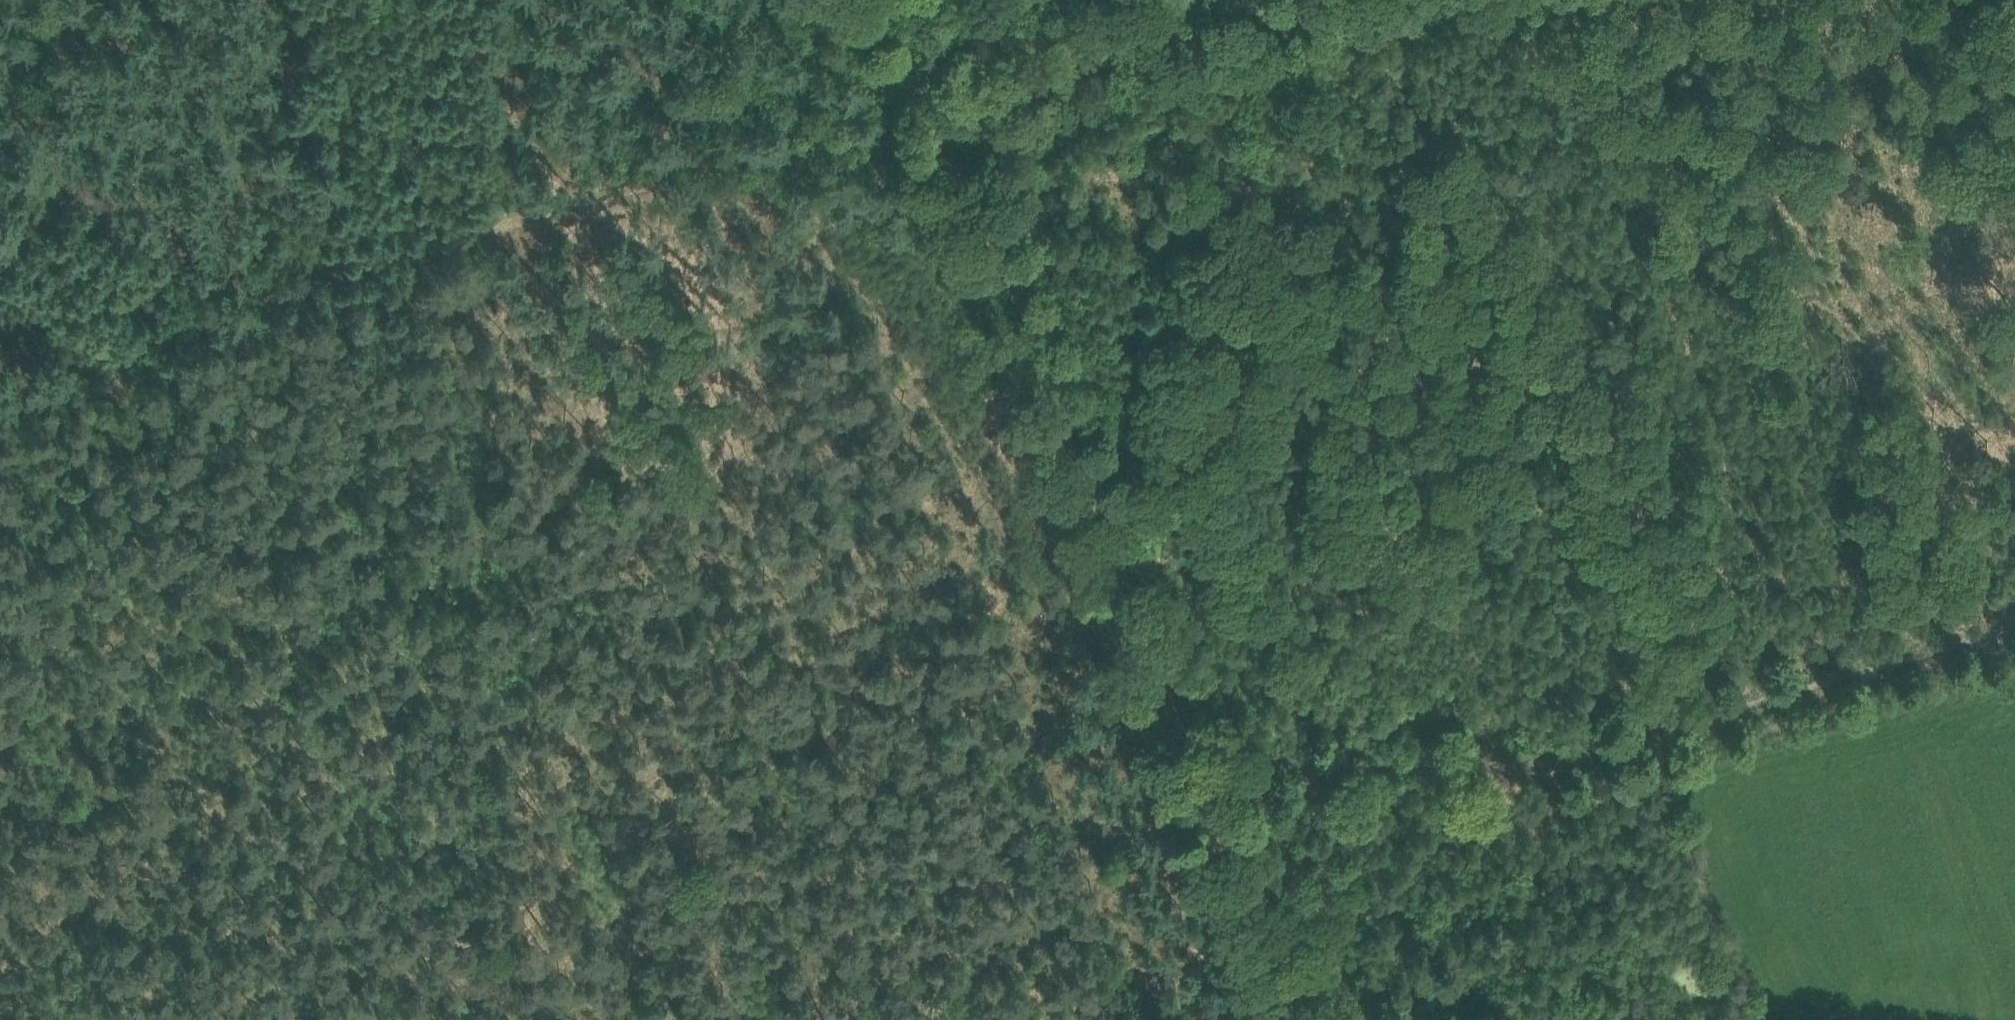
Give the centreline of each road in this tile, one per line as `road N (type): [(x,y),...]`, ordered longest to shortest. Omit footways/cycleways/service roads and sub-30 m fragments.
road 1 (track): [(945,107),(1361,0)]

